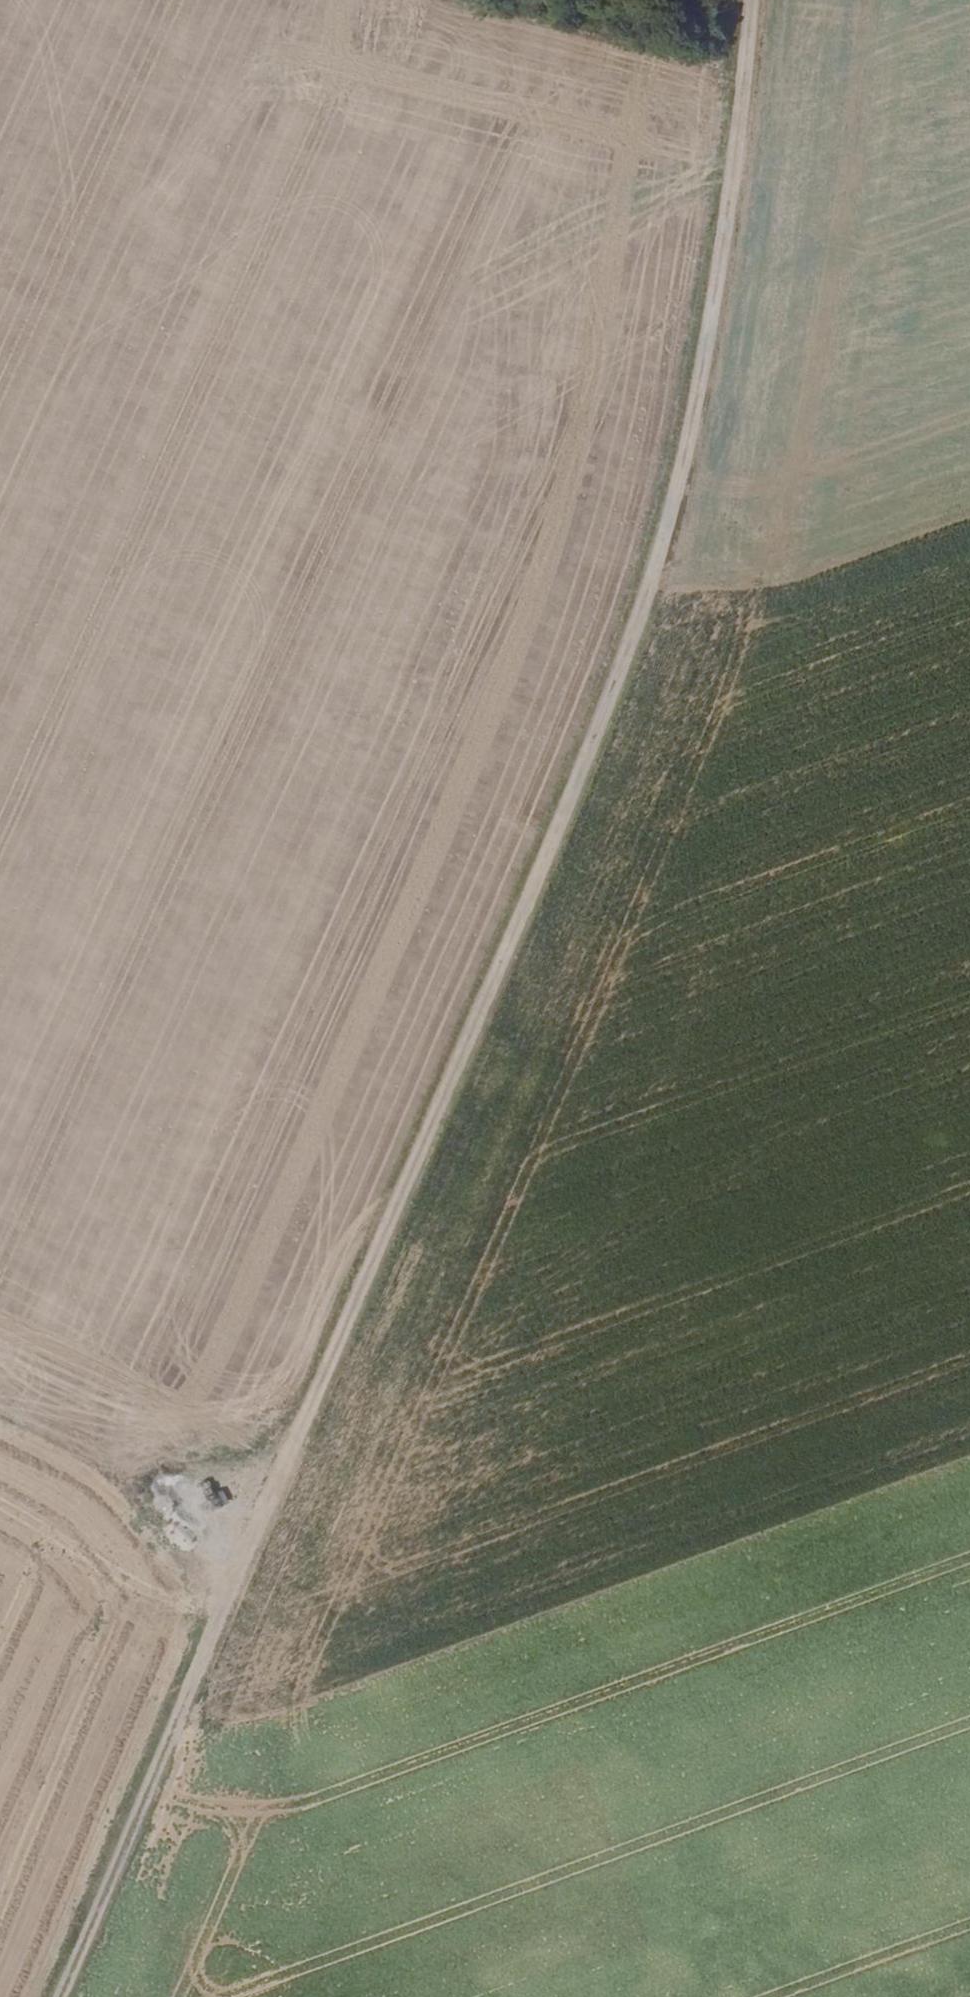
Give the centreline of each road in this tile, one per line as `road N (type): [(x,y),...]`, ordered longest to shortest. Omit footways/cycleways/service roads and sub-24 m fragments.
road 1 (track): [(748,0),(693,385),(659,553),(615,659),(564,832),(57,1996)]

